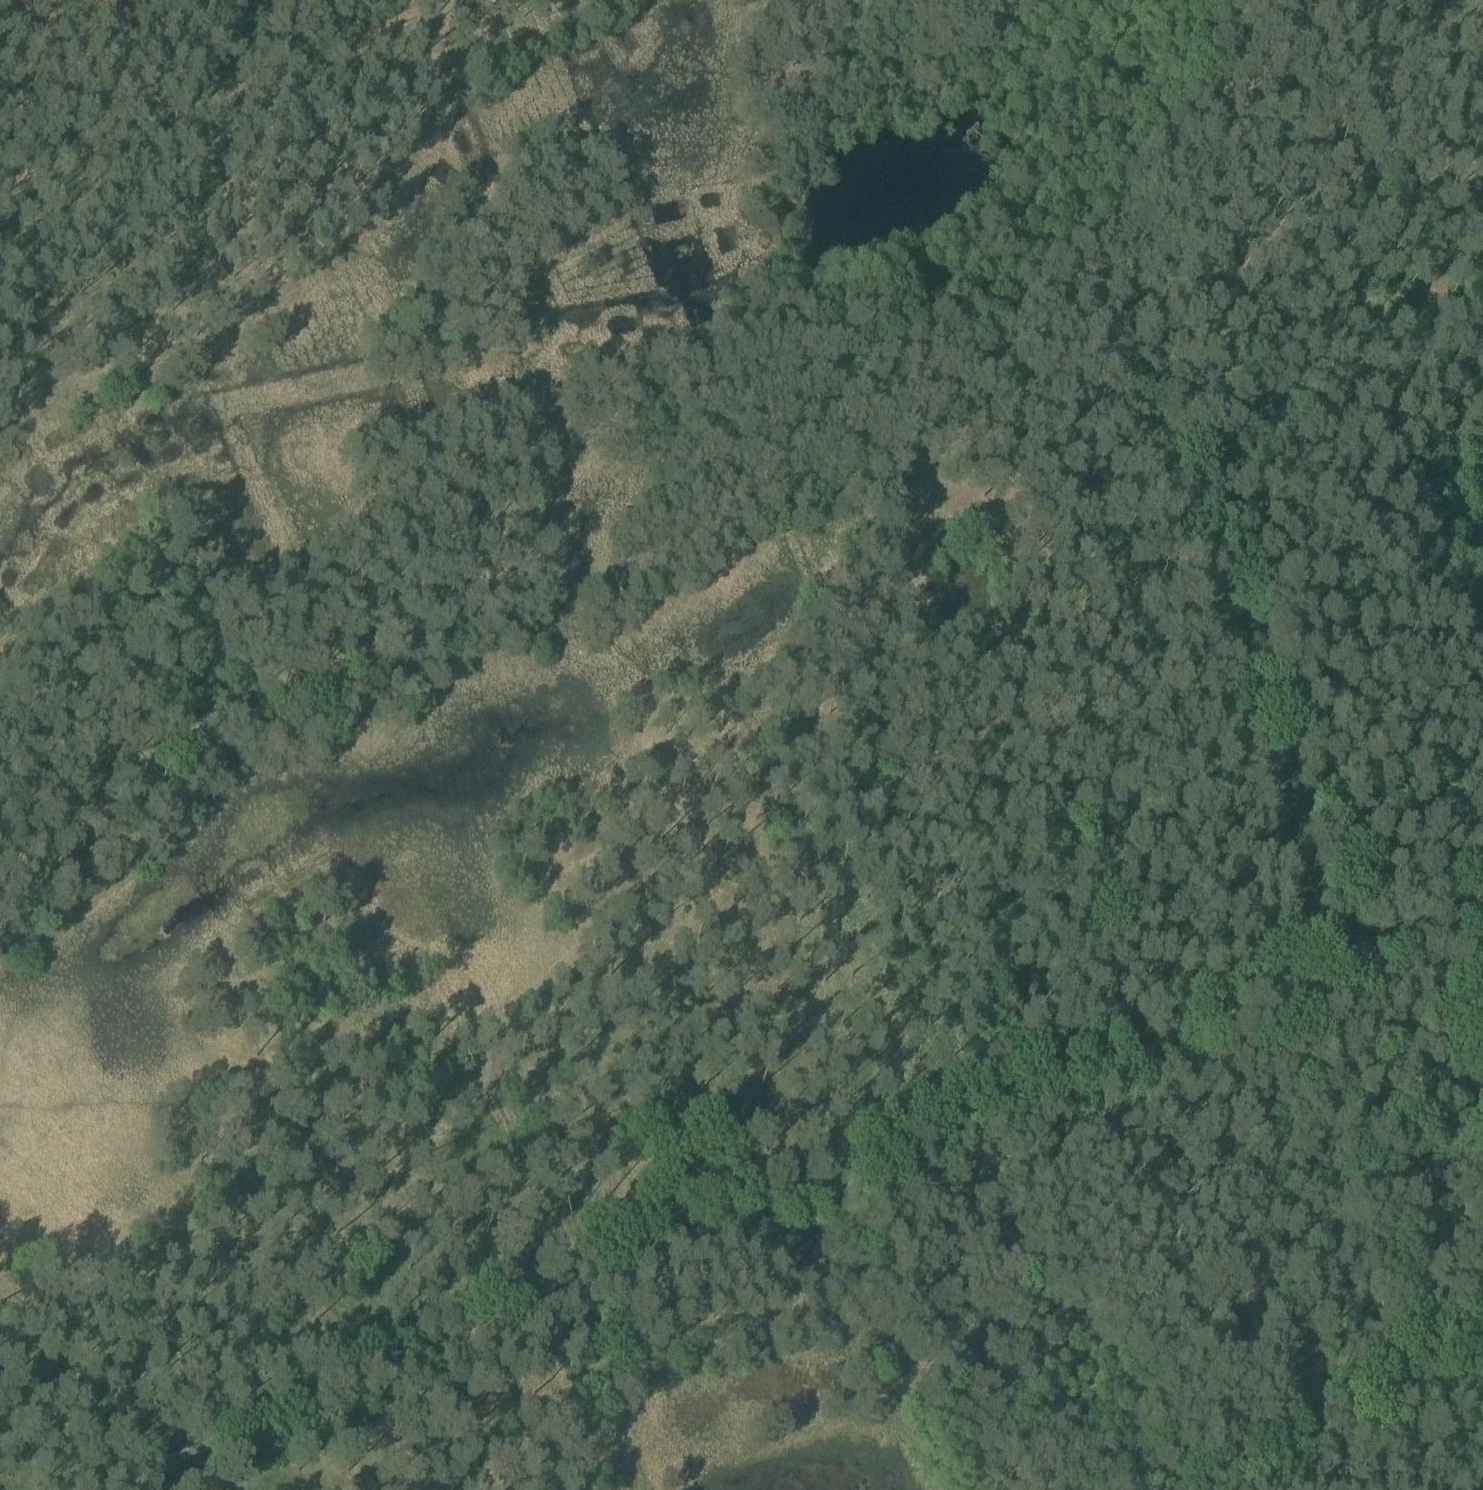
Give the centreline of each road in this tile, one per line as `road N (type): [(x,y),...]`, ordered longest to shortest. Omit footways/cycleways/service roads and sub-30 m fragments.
road 1 (track): [(103,1489),(1434,941),(1482,876)]
road 2 (track): [(0,181),(434,0)]

